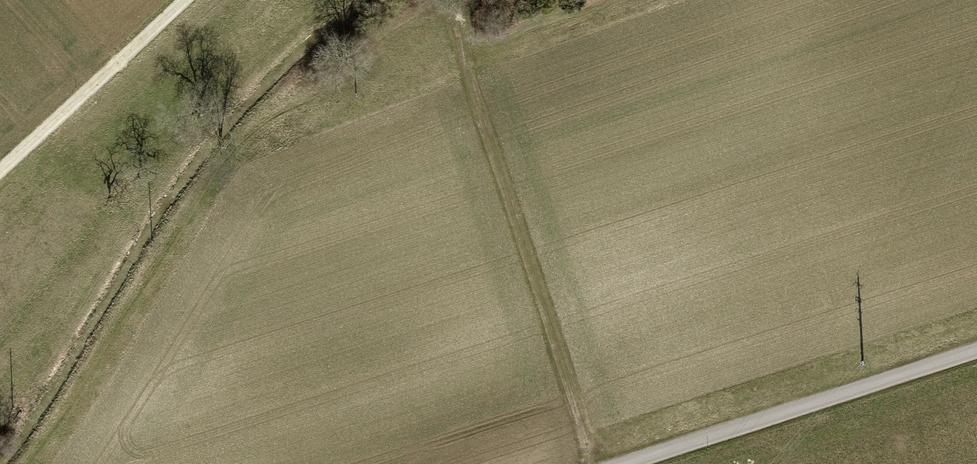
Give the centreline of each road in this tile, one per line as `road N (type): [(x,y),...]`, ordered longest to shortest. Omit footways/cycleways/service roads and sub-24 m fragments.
road 1 (track): [(588,463),(445,0)]
road 2 (track): [(976,349),(624,463)]
road 3 (track): [(0,171),(181,0)]

